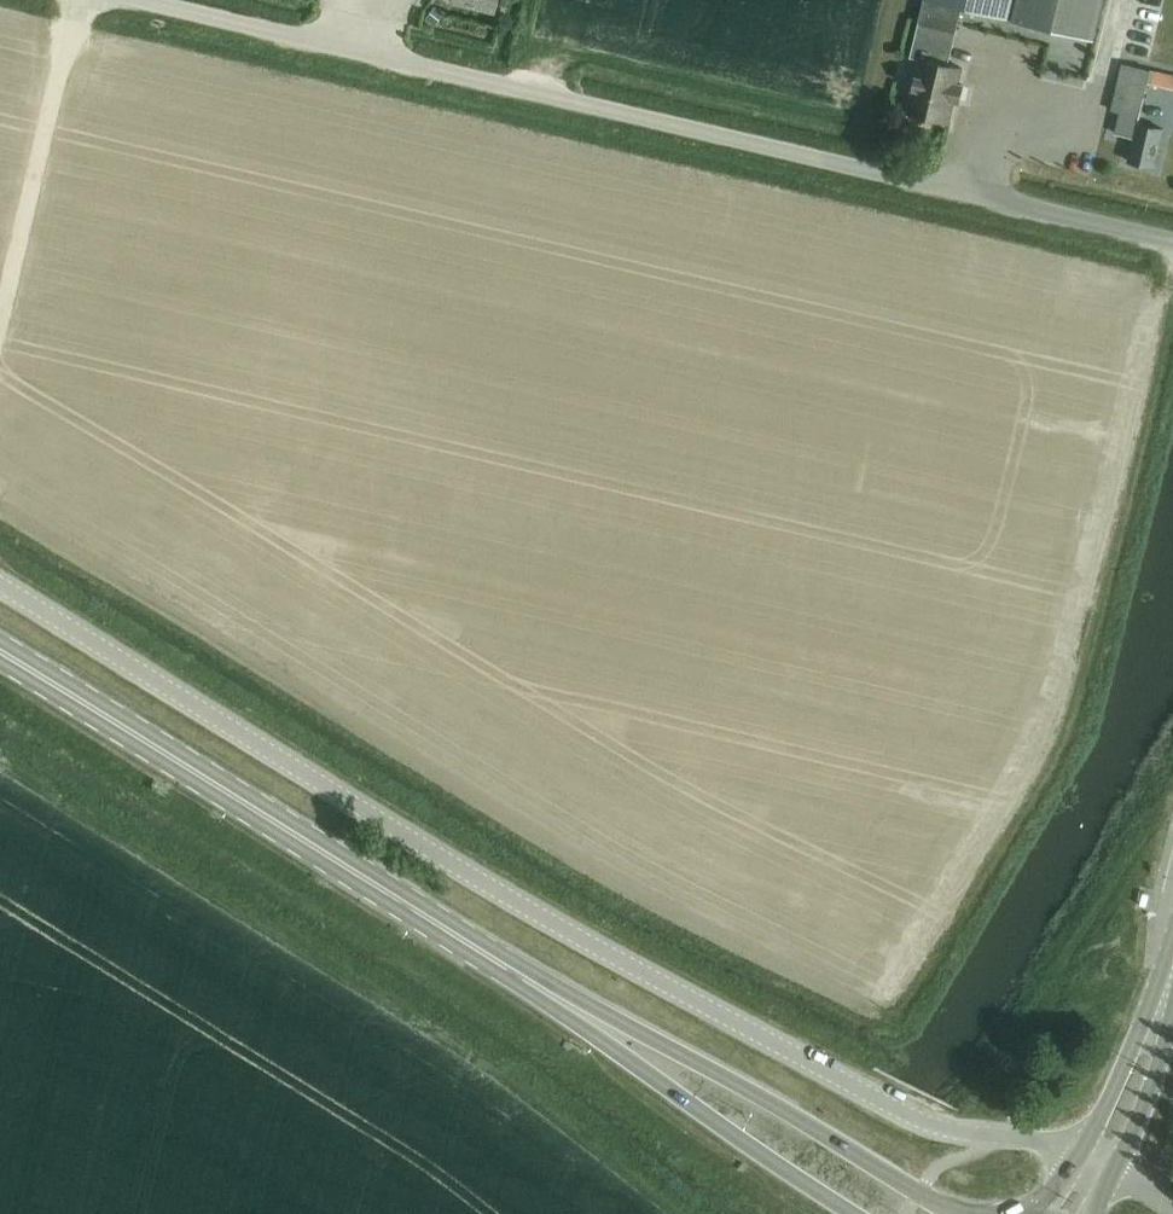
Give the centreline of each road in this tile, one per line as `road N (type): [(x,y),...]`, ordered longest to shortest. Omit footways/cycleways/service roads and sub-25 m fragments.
road 1 (track): [(0,515),(592,876),(899,1027),(1077,734),(1172,339)]
road 2 (unclassified): [(1080,1153),(941,1129),(897,1109),(495,889),(0,584)]
road 3 (unclassified): [(1172,241),(144,0)]
road 4 (secondary): [(596,1021),(0,652)]
road 5 (track): [(897,0),(867,126),(566,54),(545,67),(533,91)]
road 6 (secondary): [(953,1213),(743,1087),(596,1021)]
road 7 (track): [(76,0),(0,324)]
road 8 (secondary): [(596,1021),(688,1101),(852,1213)]
road 9 (secondary): [(1172,949),(1080,1153)]
road 10 (secondary): [(1114,1171),(1146,1106),(1172,1017)]

